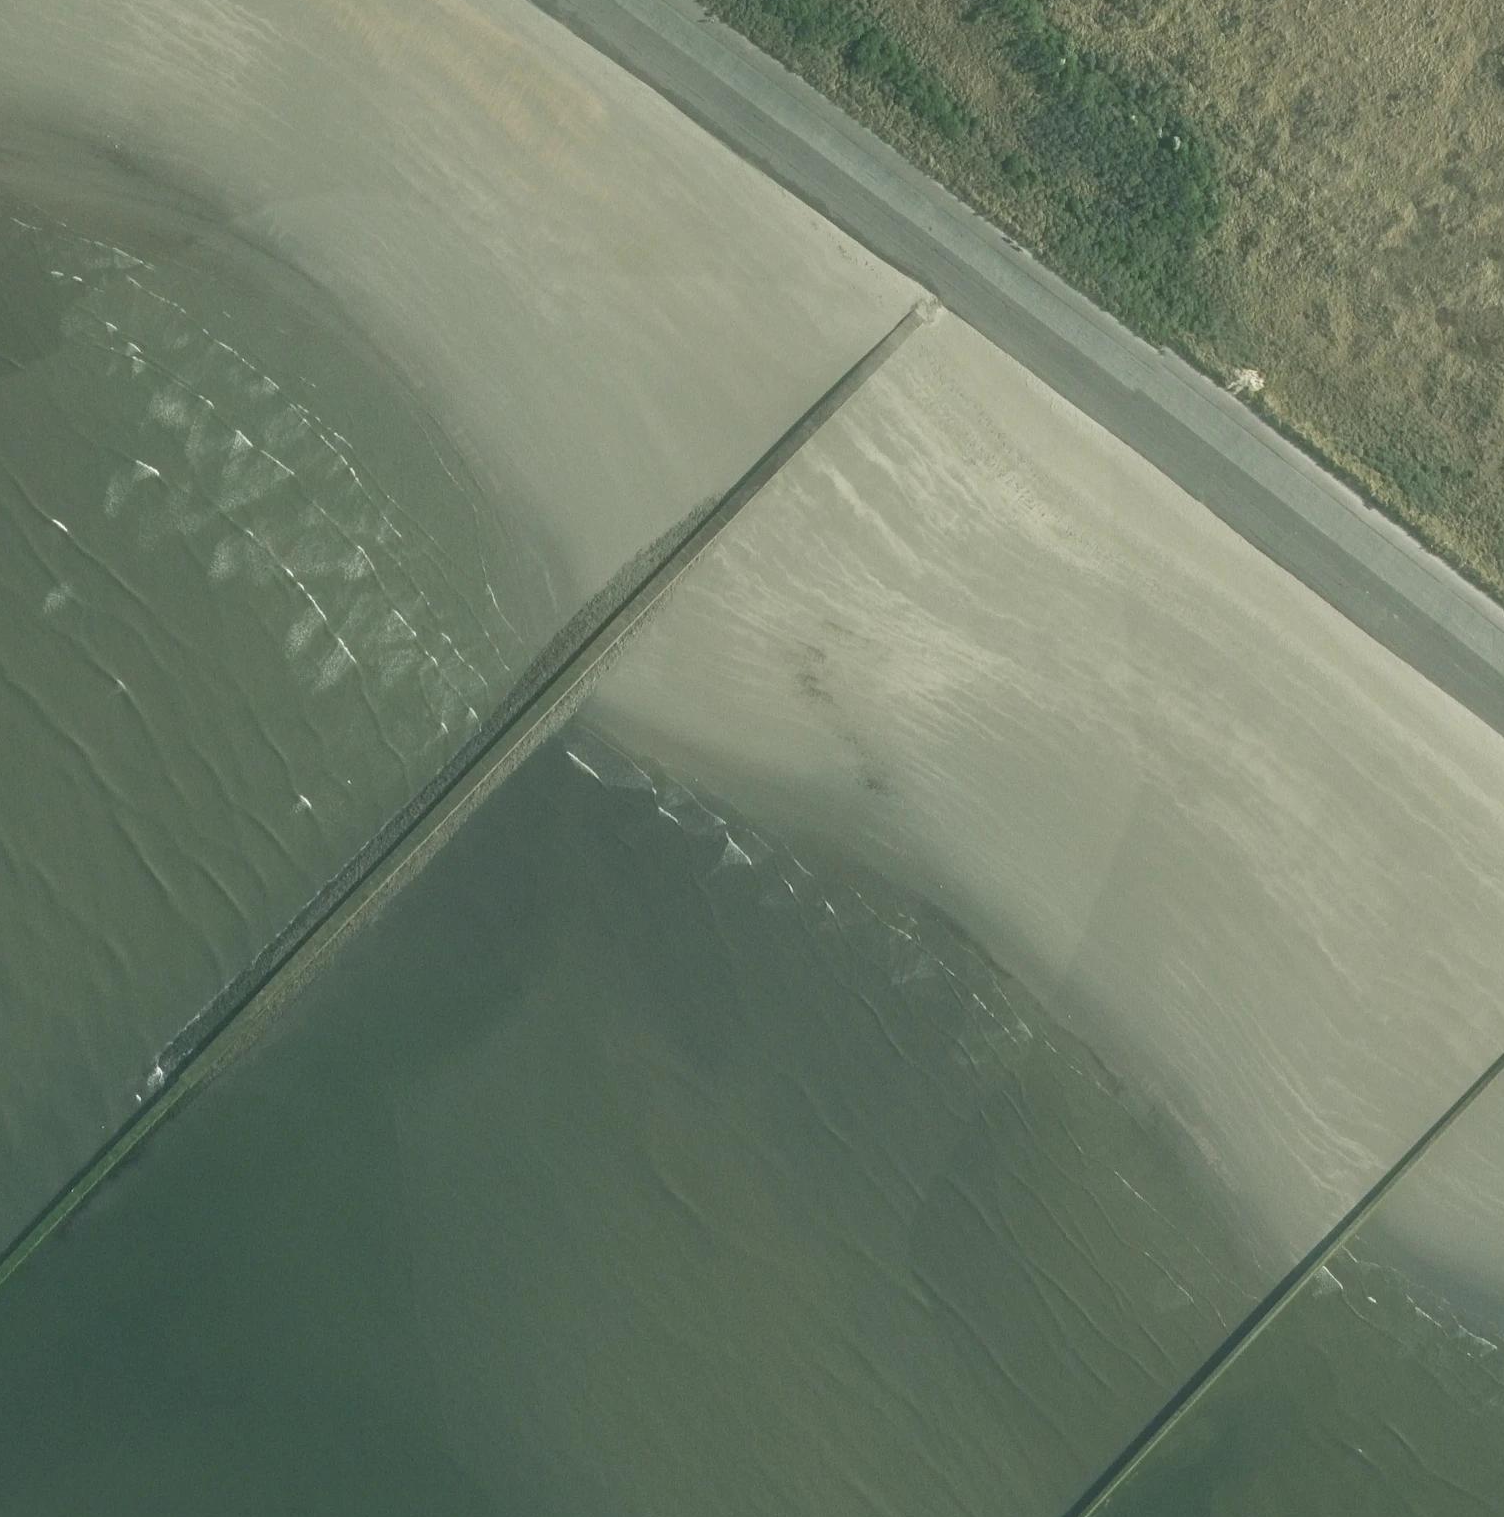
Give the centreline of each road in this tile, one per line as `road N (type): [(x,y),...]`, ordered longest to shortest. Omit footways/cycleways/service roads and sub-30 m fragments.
road 1 (track): [(1503,620),(1270,435),(672,0)]

